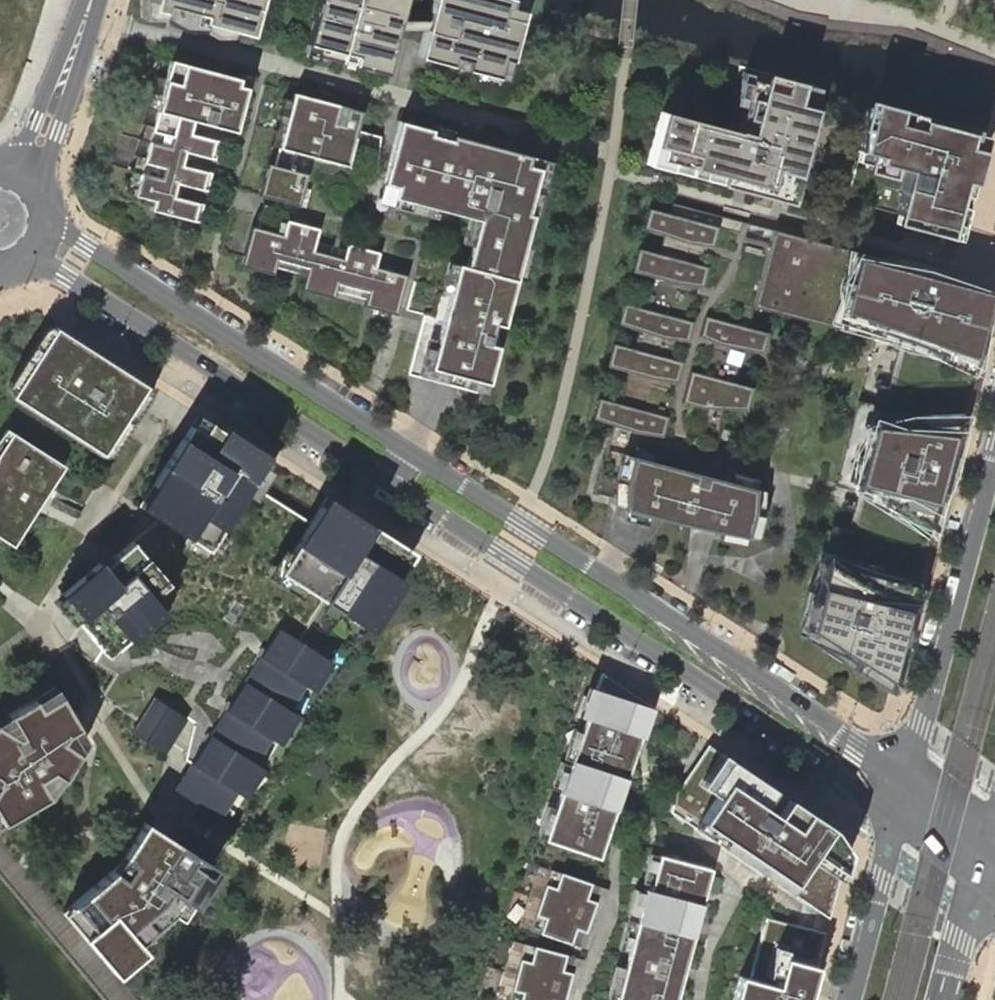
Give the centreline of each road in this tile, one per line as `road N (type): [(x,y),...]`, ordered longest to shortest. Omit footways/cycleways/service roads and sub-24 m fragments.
road 1 (residential): [(22,266),(68,275),(511,557),(898,819)]
road 2 (residential): [(906,784),(858,742),(87,245),(52,212)]
road 3 (residential): [(994,453),(906,784)]
road 4 (tertiary): [(27,175),(92,0)]
road 5 (residential): [(898,819),(850,999)]
road 6 (residential): [(947,999),(978,882)]

